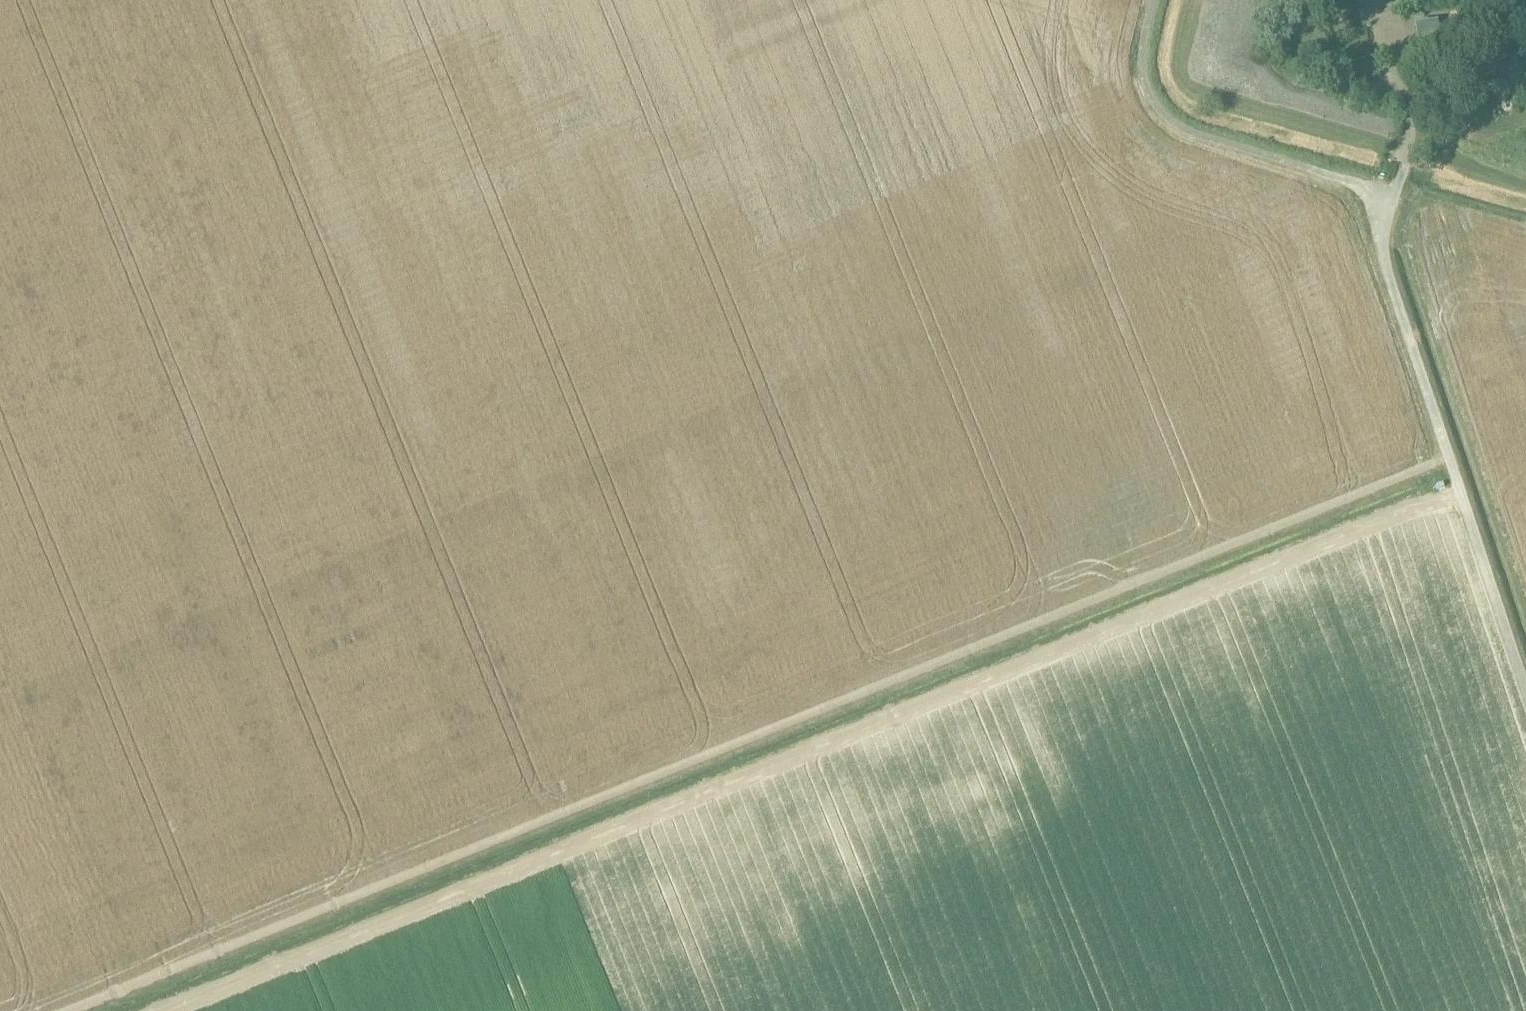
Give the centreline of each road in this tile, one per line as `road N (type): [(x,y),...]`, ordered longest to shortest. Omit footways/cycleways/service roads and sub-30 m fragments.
road 1 (unclassified): [(1385,191),(1386,274),(1525,695)]

